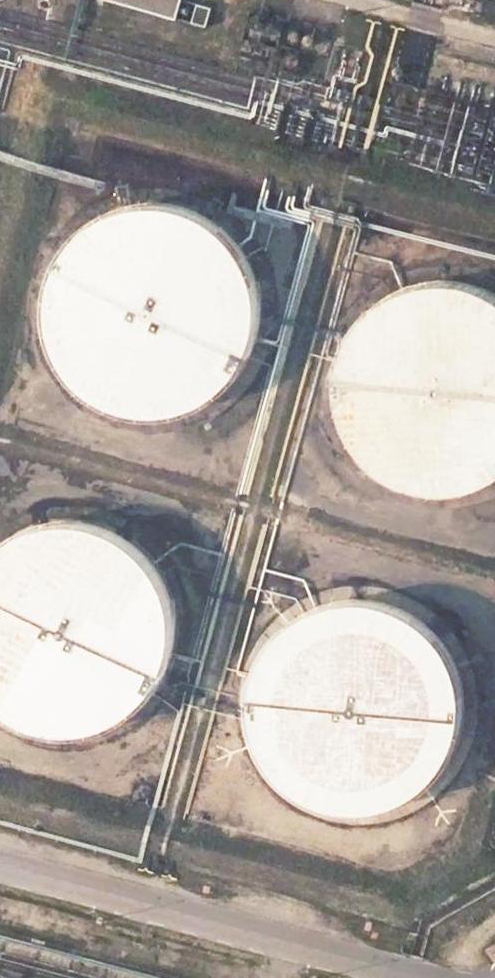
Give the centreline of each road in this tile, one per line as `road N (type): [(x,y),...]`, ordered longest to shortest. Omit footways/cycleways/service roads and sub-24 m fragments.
road 1 (unclassified): [(422,977),(0,866)]

